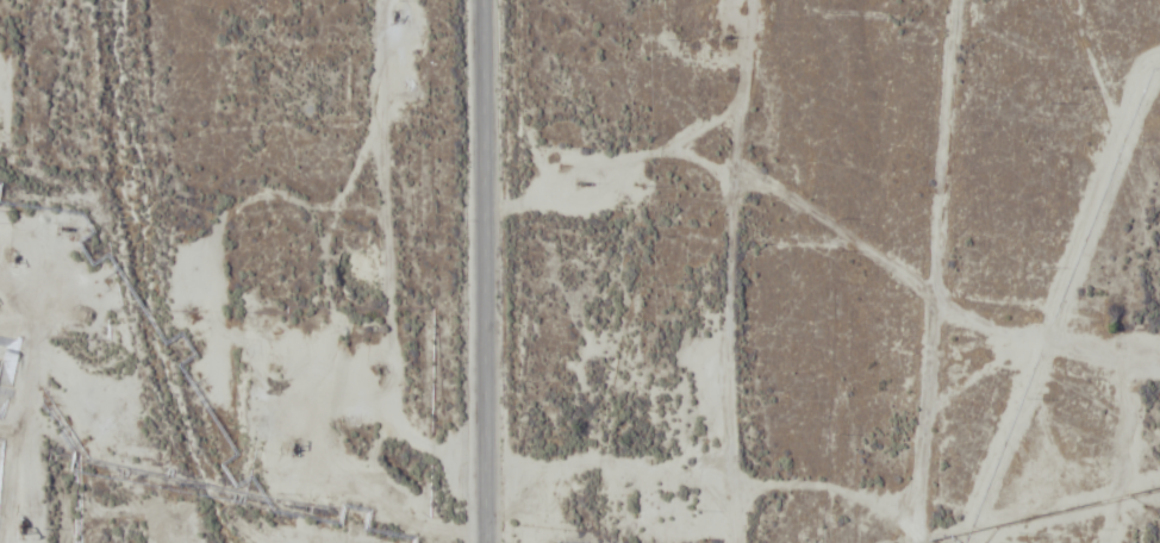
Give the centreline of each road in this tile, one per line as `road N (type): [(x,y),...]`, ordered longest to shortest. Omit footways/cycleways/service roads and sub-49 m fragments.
road 1 (residential): [(738,160),(936,295),(1135,372),(1141,407),(1112,542)]
road 2 (residential): [(758,0),(728,339),(739,542)]
road 3 (residential): [(487,542),(485,0)]
road 4 (residential): [(397,0),(388,231),(393,341)]
road 5 (residential): [(936,295),(922,542)]

